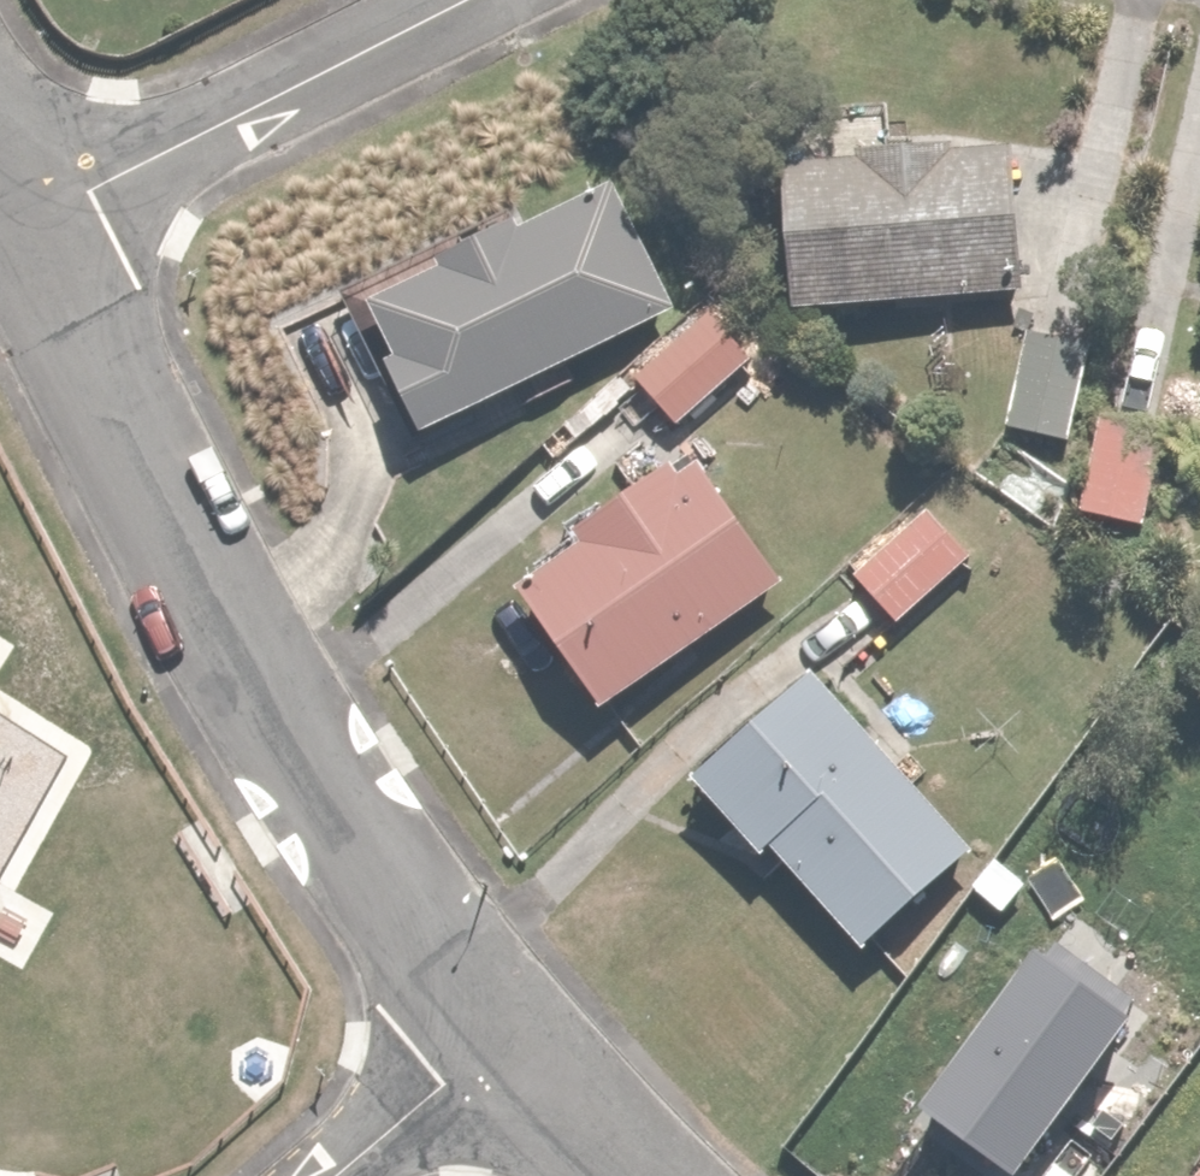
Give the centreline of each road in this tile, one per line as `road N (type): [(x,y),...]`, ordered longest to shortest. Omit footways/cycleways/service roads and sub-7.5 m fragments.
road 1 (residential): [(500,1032),(329,790),(211,583),(34,227)]
road 2 (residential): [(34,227),(469,0)]
road 3 (residential): [(500,1032),(338,1175)]
road 4 (residential): [(633,1175),(500,1032)]

